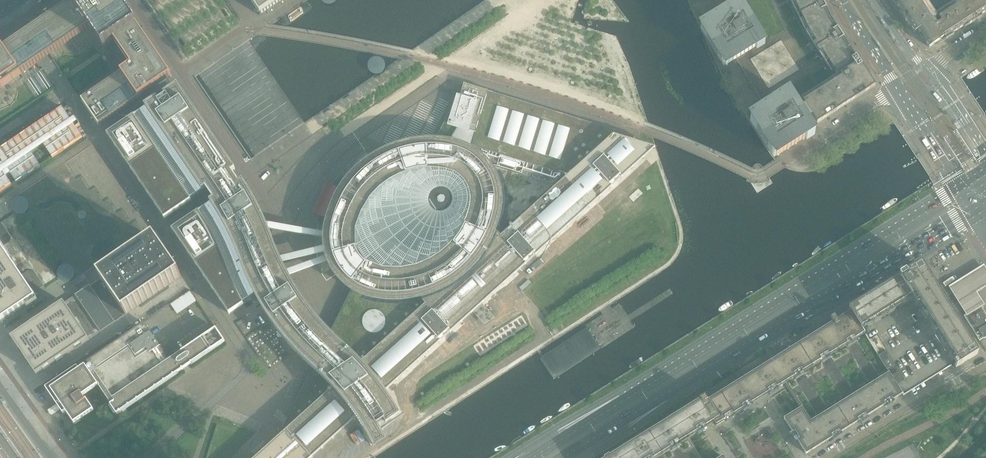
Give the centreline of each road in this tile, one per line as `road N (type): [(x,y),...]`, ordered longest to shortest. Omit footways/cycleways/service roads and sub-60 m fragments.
road 1 (secondary): [(960,187),(622,402)]
road 2 (secondary): [(665,393),(975,212)]
road 3 (residential): [(985,365),(823,457)]
road 4 (secondary): [(622,402),(506,457)]
road 5 (secondary): [(562,457),(665,393)]

